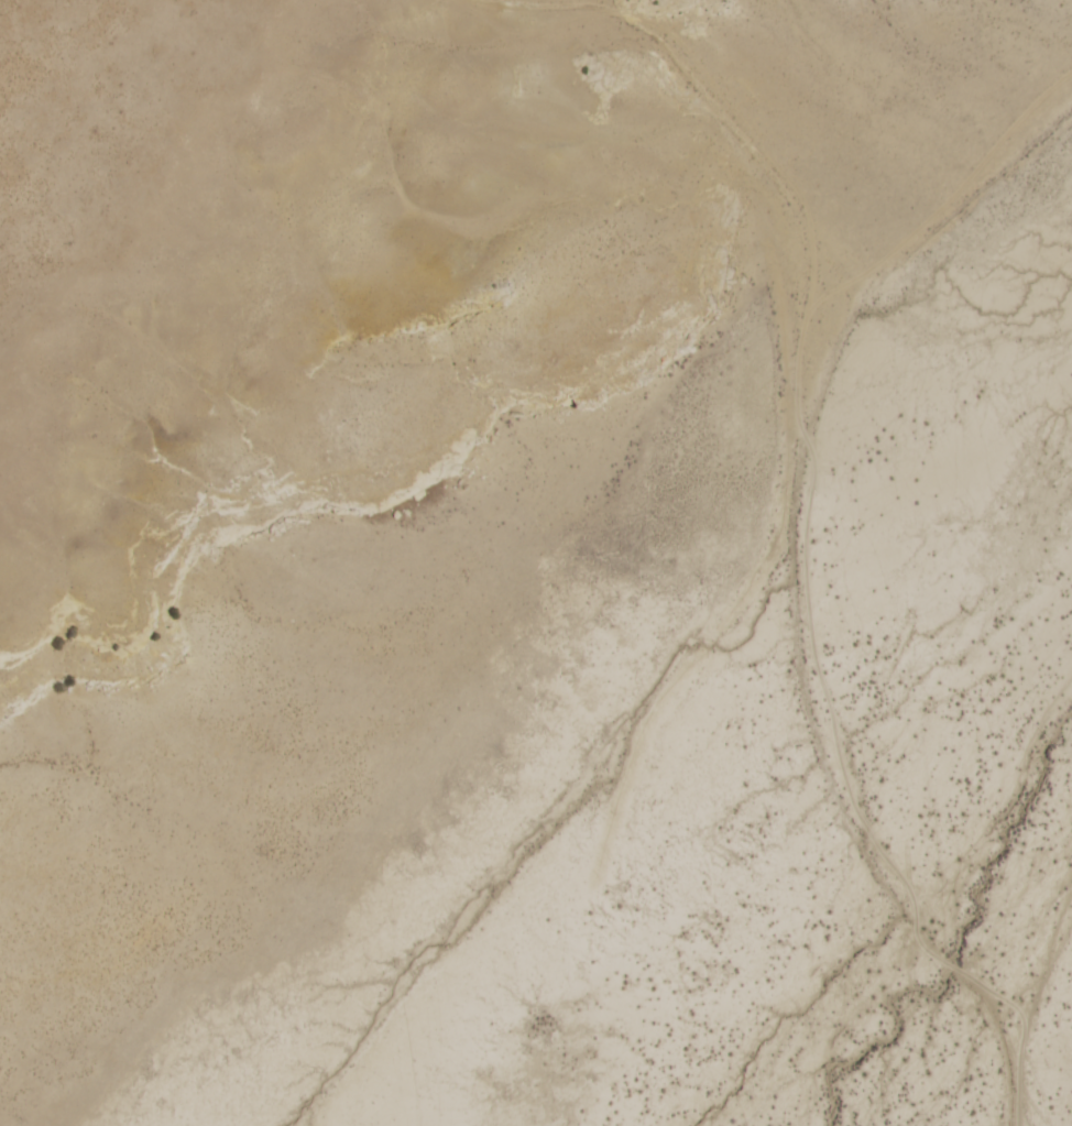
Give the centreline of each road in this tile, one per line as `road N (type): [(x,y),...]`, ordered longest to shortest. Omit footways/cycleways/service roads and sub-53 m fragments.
road 1 (track): [(1023,1125),(1007,1031),(891,910),(834,713),(834,471),(932,263),(1071,122)]

